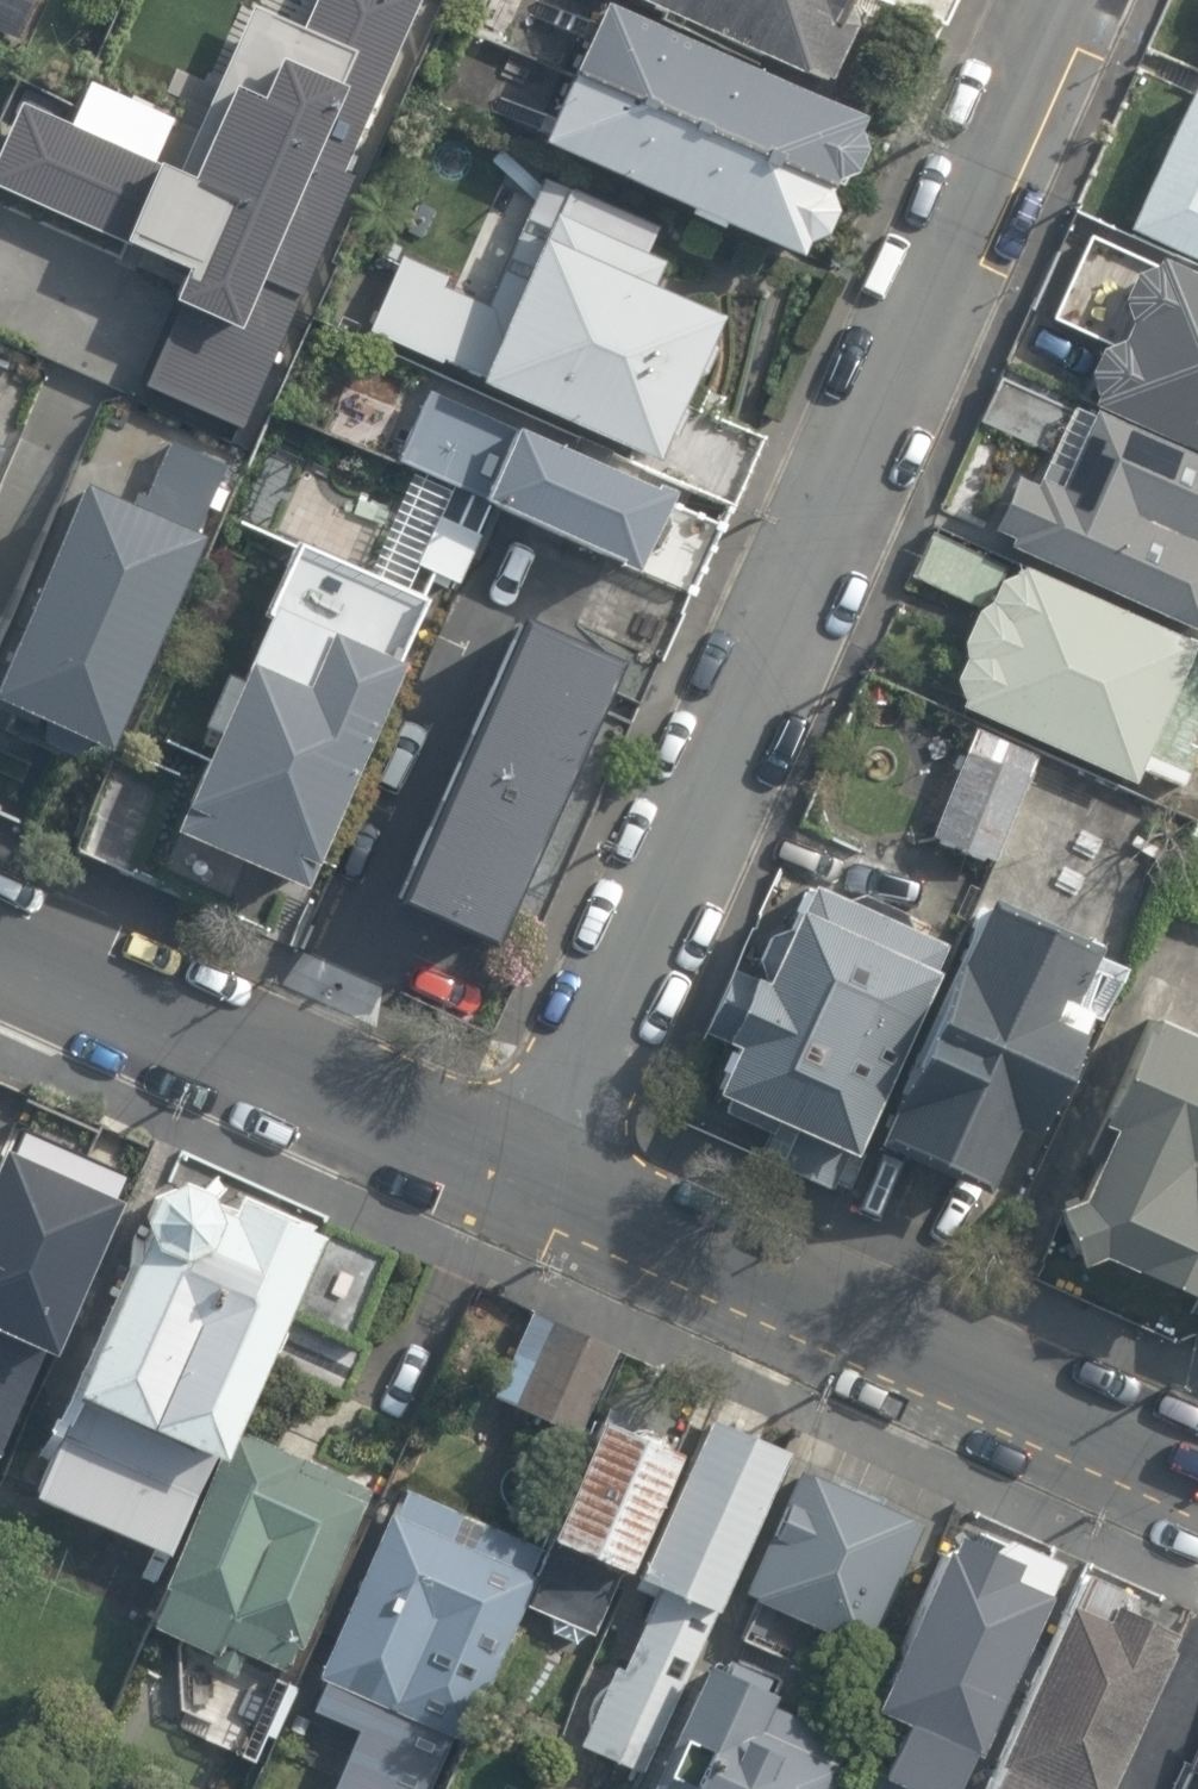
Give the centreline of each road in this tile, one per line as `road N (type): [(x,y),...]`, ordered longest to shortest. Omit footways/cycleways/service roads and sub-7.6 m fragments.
road 1 (residential): [(1052,0),(520,1184)]
road 2 (residential): [(520,1184),(1197,1483)]
road 3 (residential): [(0,953),(520,1184)]

